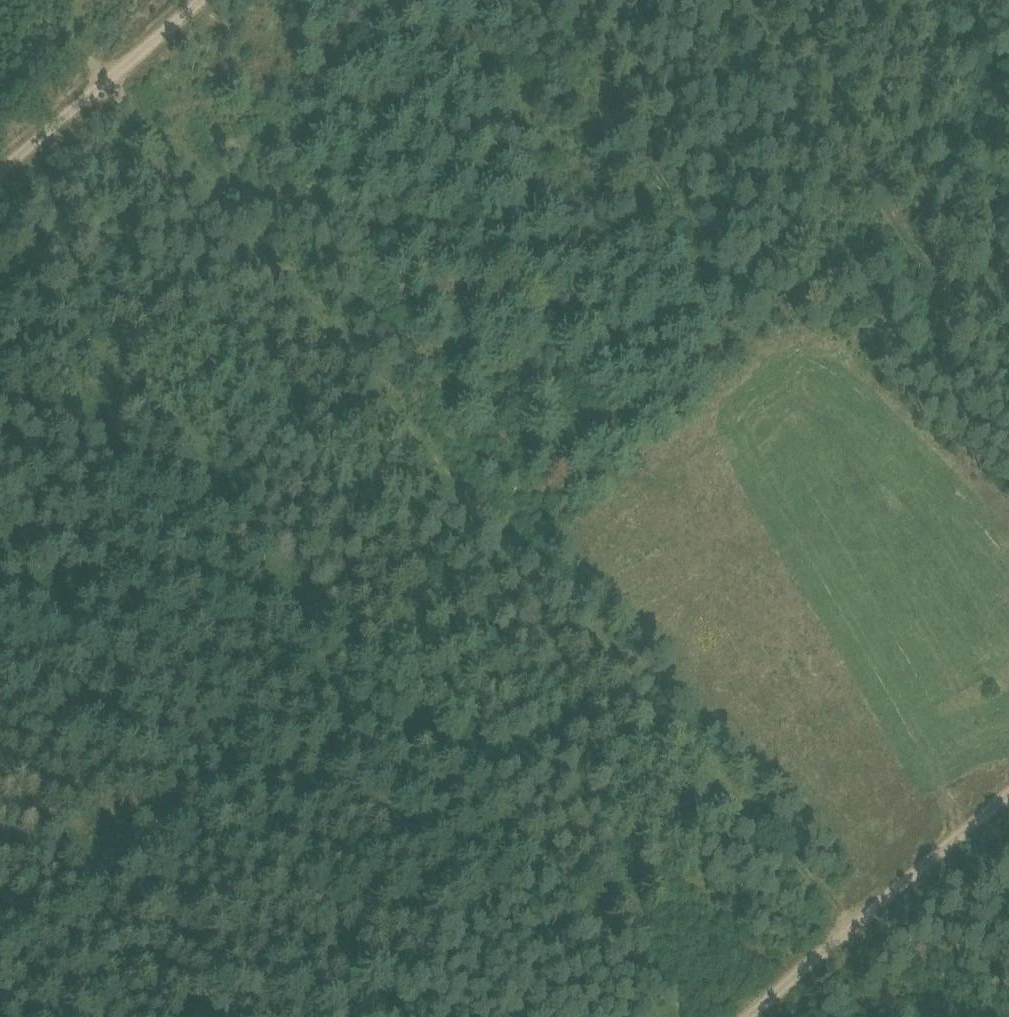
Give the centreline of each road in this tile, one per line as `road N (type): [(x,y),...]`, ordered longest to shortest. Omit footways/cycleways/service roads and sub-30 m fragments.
road 1 (track): [(1008,796),(753,1016)]
road 2 (track): [(205,0),(0,176)]

